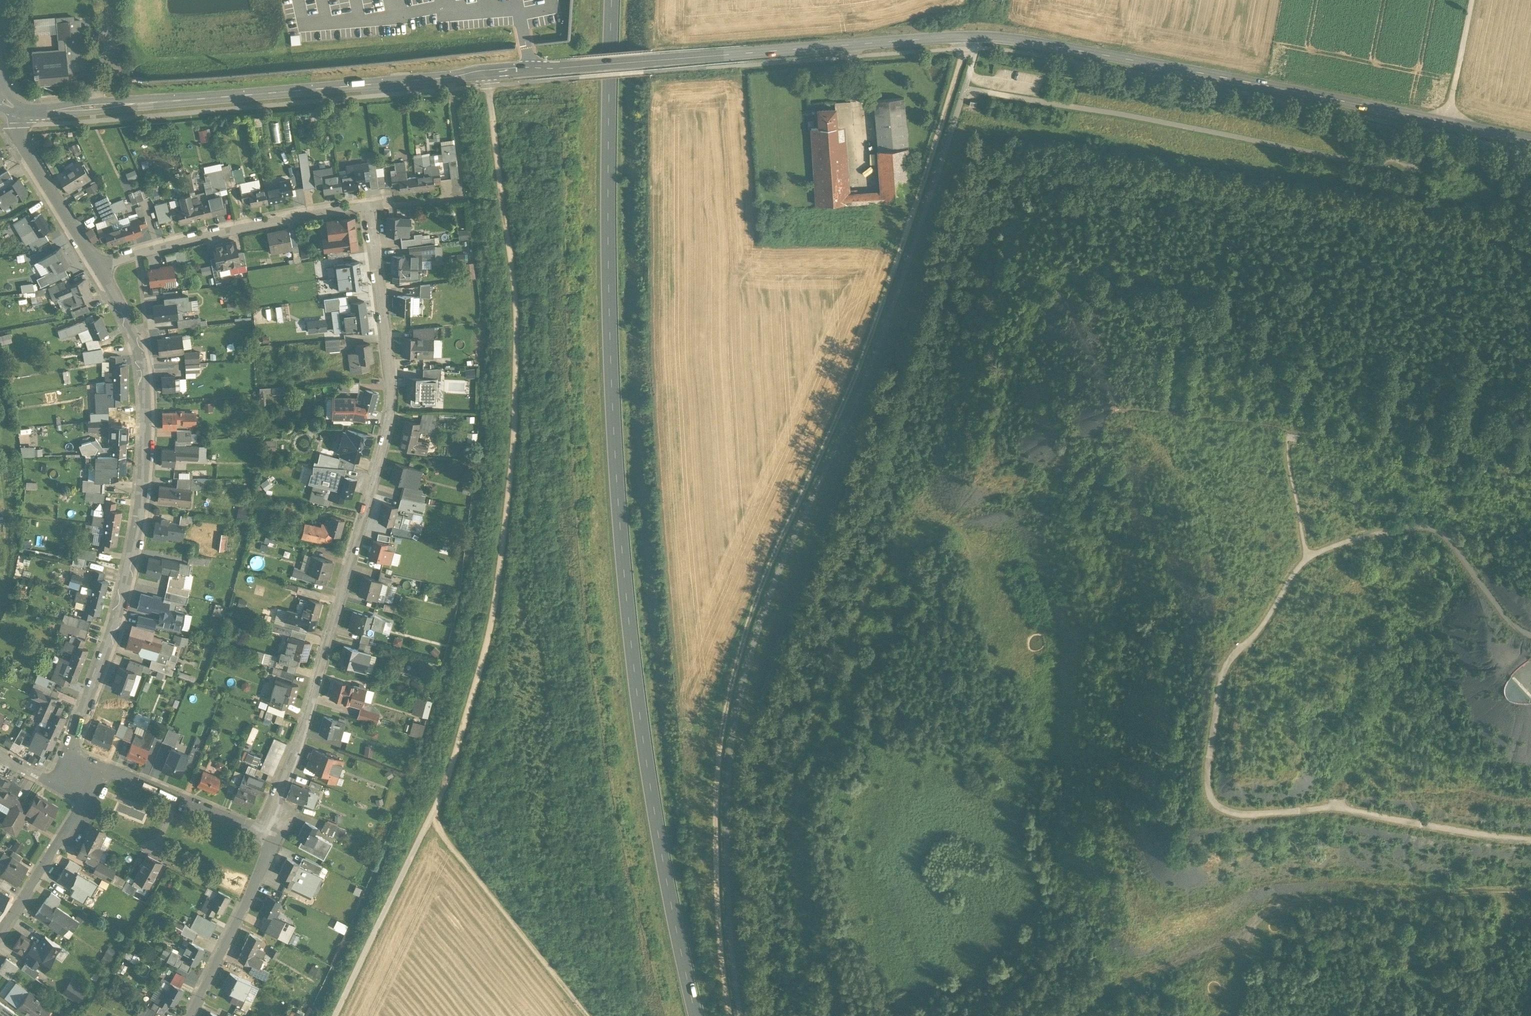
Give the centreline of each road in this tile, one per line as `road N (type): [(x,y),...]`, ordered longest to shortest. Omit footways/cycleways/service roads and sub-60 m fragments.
road 1 (primary): [(697,1015),(656,829),(617,485),(607,257),(611,0)]
road 2 (track): [(729,1015),(716,832),(732,686),(763,582),(868,345),(962,60),(958,49)]
road 3 (track): [(337,1015),(446,782),(495,594),(514,434),(515,329),(486,74)]
road 4 (track): [(740,1015),(726,813),(728,761),(751,651),(861,389),(965,87)]
road 5 (tertiary): [(1530,145),(984,35),(579,67)]
road 6 (residential): [(98,268),(125,252),(366,202),(391,395),(305,725),(263,832)]
road 7 (track): [(1530,829),(1347,796),(1242,795),(1212,783),(1207,766),(1227,657),(1261,626),(1299,568),(1332,547),(1435,529),(1509,613),(1530,624)]
road 8 (tertiary): [(23,114),(579,67)]
road 9 (residential): [(98,268),(137,348),(147,435),(129,580),(68,745),(77,775)]
road 10 (track): [(965,87),(1420,181),(1431,125)]
road 11 (track): [(586,1015),(428,820)]
road 12 (residential): [(263,832),(277,839),(188,1015)]
road 13 (residential): [(263,832),(106,768),(77,775)]
road 14 (residential): [(77,775),(83,802),(0,929)]
road 15 (residential): [(23,114),(25,151),(98,268)]
road 16 (track): [(1307,560),(1285,439),(1300,435)]
road 17 (track): [(1448,129),(1472,0)]

